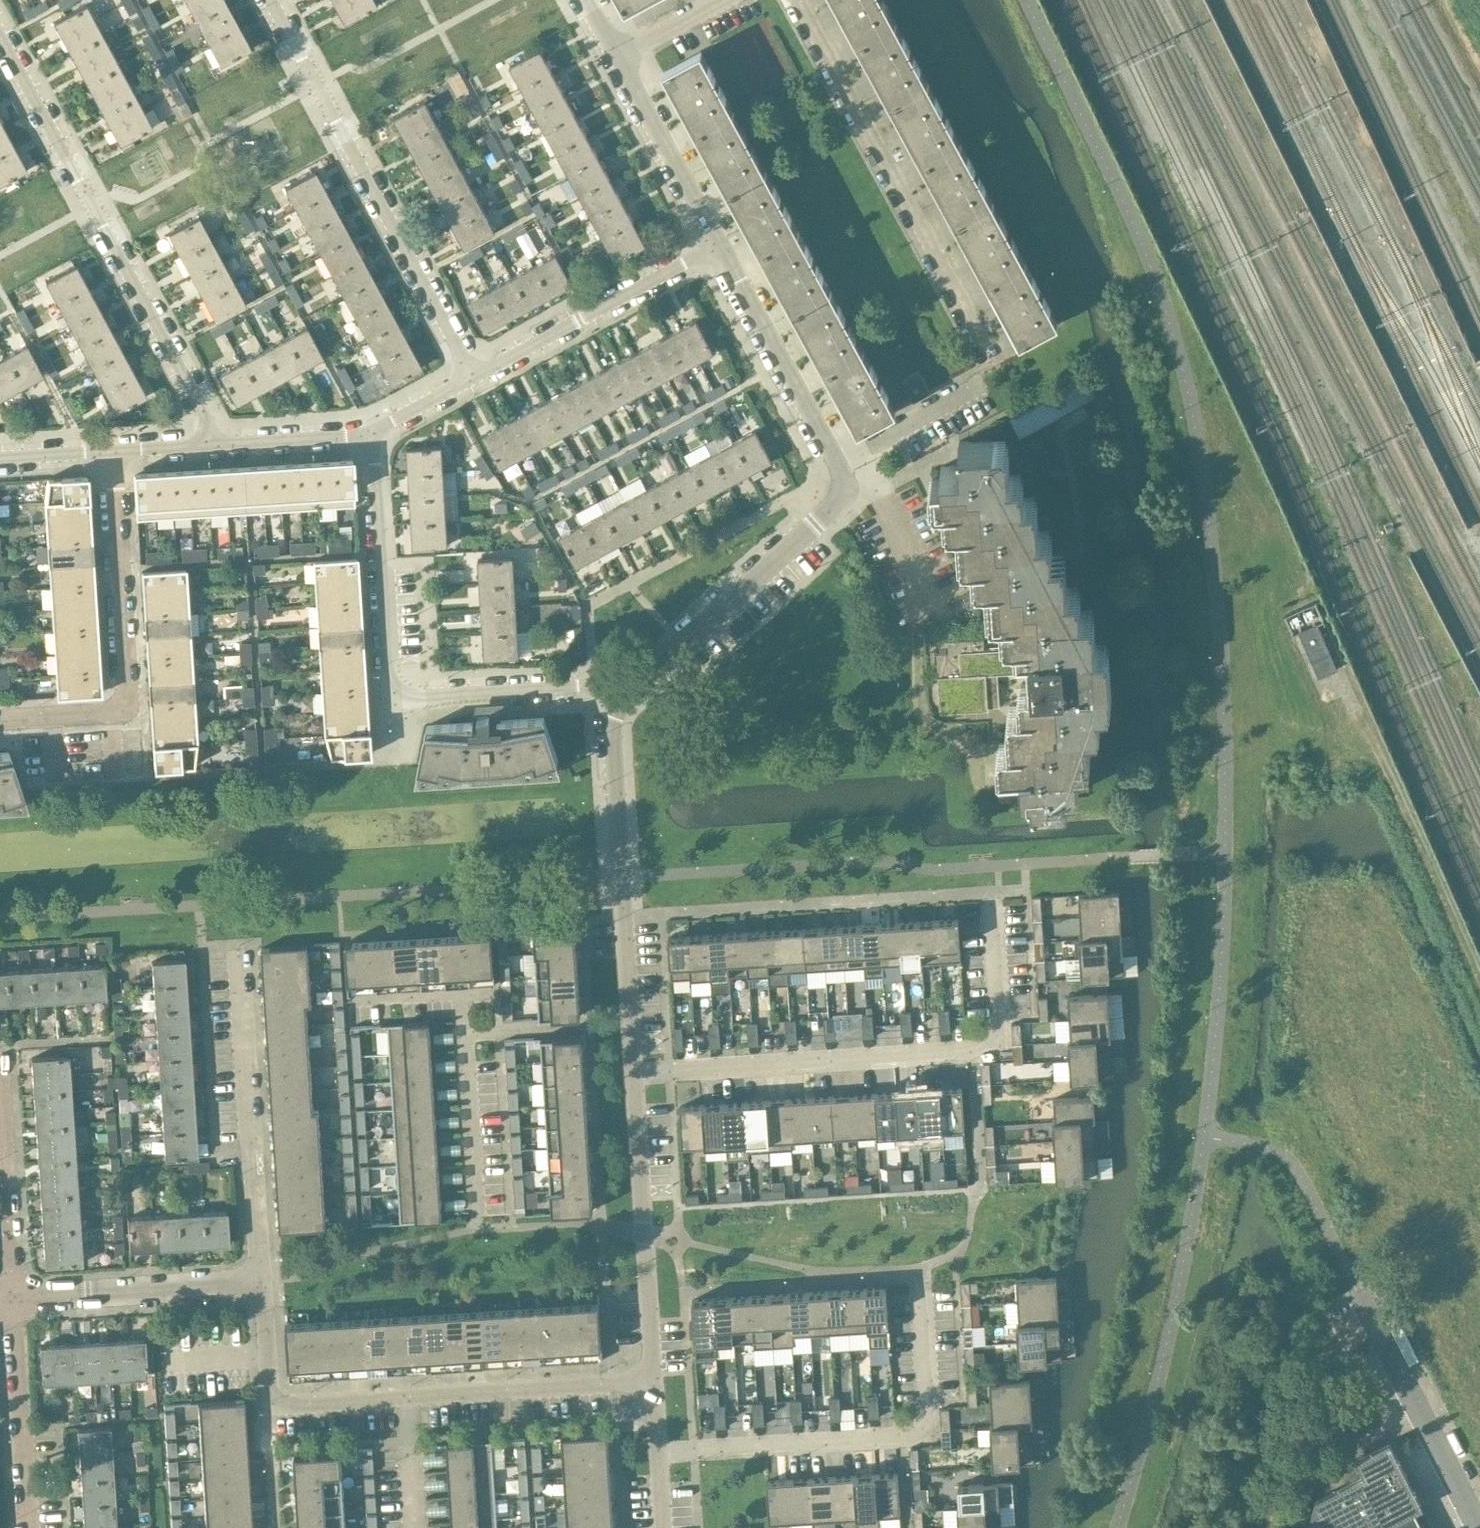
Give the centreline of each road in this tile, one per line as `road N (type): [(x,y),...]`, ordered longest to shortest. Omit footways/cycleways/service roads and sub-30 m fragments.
road 1 (residential): [(620,699),(843,498),(846,485),(716,244)]
road 2 (residential): [(632,1071),(1000,1047),(988,902)]
road 3 (residential): [(369,435),(396,690),(589,686),(620,699)]
road 4 (residential): [(219,444),(0,36)]
road 5 (residential): [(657,1454),(930,1436),(919,1279)]
road 6 (residential): [(267,0),(473,376)]
road 7 (residential): [(992,361),(796,0)]
road 8 (residential): [(113,451),(123,707),(0,713)]
road 9 (residential): [(260,1281),(239,950)]
road 10 (residential): [(630,1022),(611,718),(620,699)]
road 11 (residential): [(651,1382),(632,1071)]
road 12 (track): [(1355,710),(1479,981)]
road 13 (residential): [(716,244),(473,376)]
road 14 (unclassified): [(1476,1527),(1357,1289)]
road 15 (residential): [(260,1281),(270,1407),(408,1397)]
road 16 (residential): [(12,1297),(260,1281)]
road 17 (residential): [(408,1397),(651,1382)]
road 18 (residential): [(25,1527),(12,1297)]
road 19 (residential): [(716,244),(617,59)]
road 20 (residential): [(463,1033),(476,1219)]
road 21 (residential): [(12,1297),(0,1127)]
road 22 (residential): [(630,1022),(463,1033)]
road 23 (residential): [(219,444),(369,435)]
road 24 (residential): [(408,1397),(417,1527)]
road 25 (residential): [(617,59),(723,0)]

